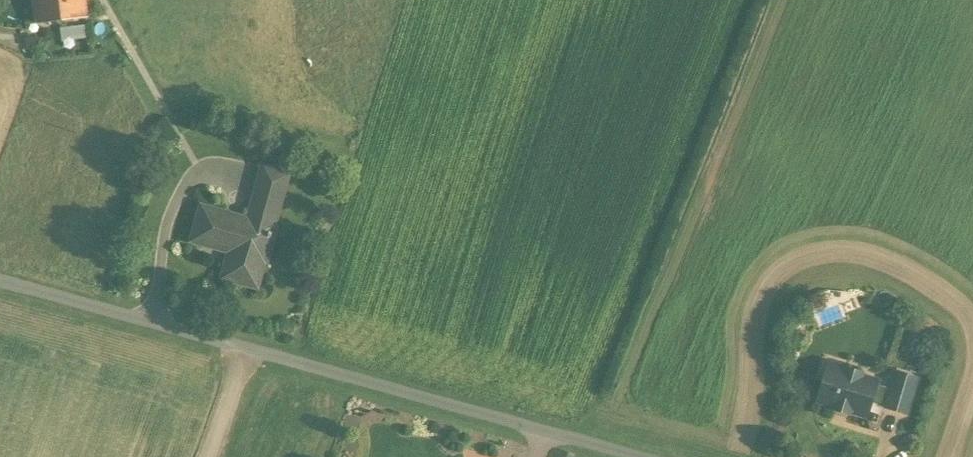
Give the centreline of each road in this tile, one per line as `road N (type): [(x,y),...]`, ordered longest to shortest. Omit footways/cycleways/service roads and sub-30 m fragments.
road 1 (unclassified): [(647,456),(0,281)]

